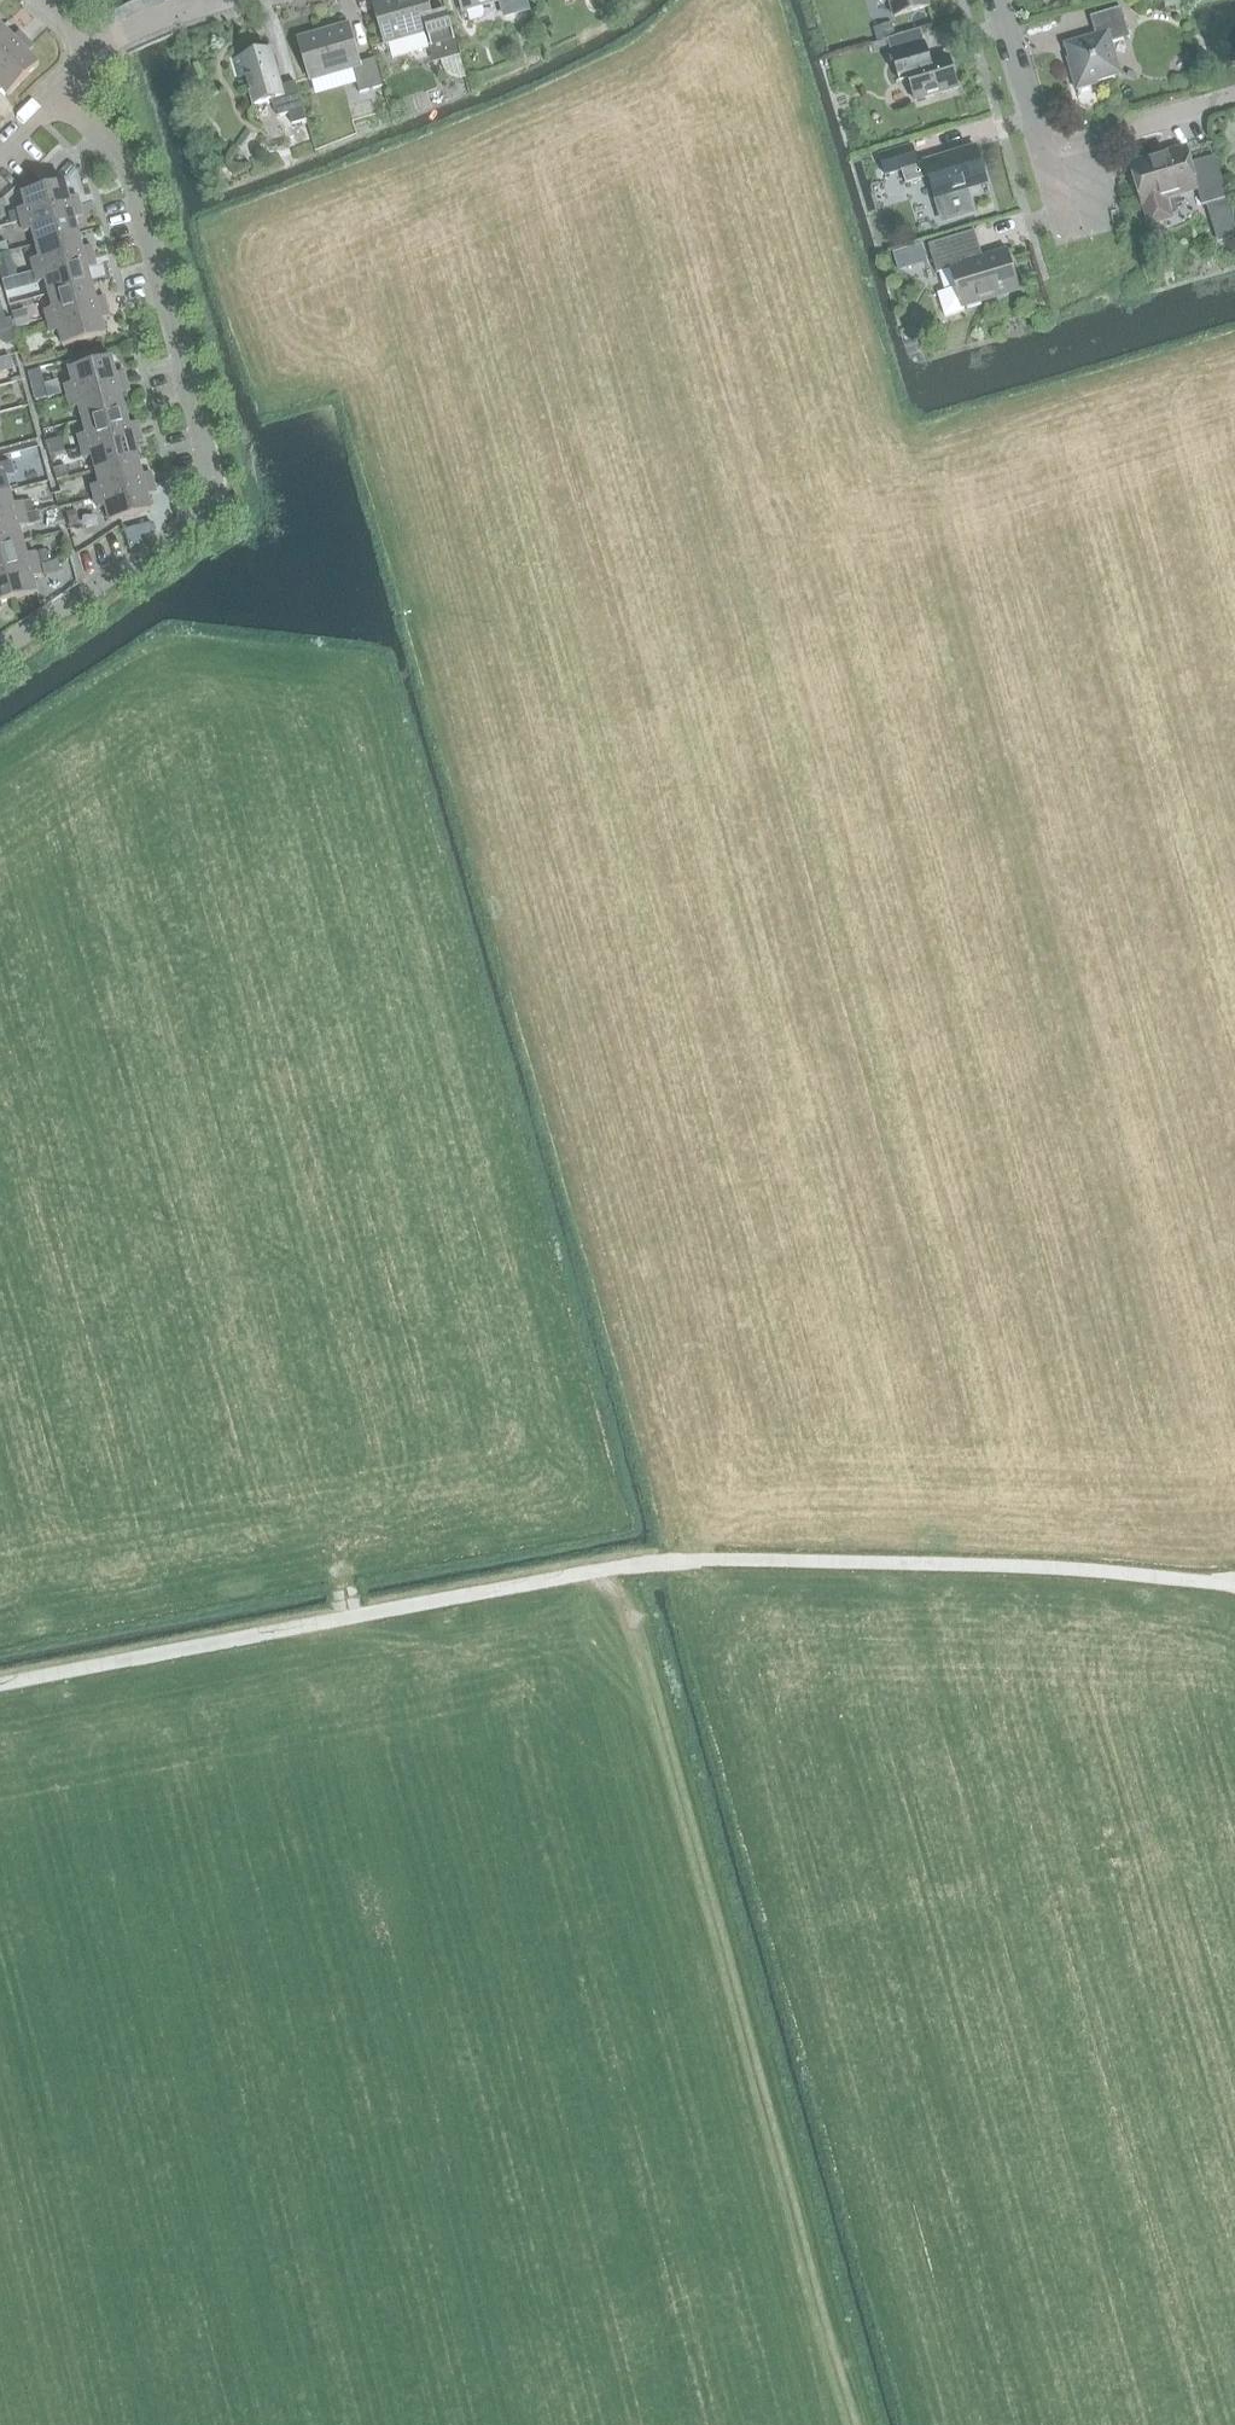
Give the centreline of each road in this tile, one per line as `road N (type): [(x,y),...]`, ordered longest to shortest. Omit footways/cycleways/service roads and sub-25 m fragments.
road 1 (track): [(1234,1580),(944,1562),(663,1560),(0,1685)]
road 2 (residential): [(112,581),(211,513),(218,487),(130,171),(56,98)]
road 3 (residential): [(1039,157),(1234,101)]
road 4 (residential): [(1039,157),(997,0)]
road 5 (residential): [(94,55),(125,32),(223,0)]
road 6 (residential): [(112,581),(0,652)]

